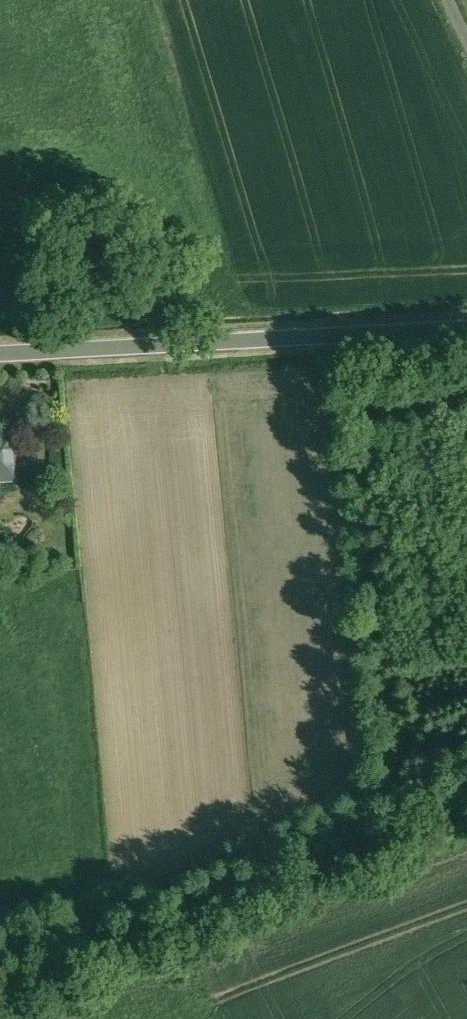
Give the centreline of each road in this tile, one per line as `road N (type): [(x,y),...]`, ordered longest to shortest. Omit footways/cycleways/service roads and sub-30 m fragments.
road 1 (tertiary): [(466,327),(0,353)]

